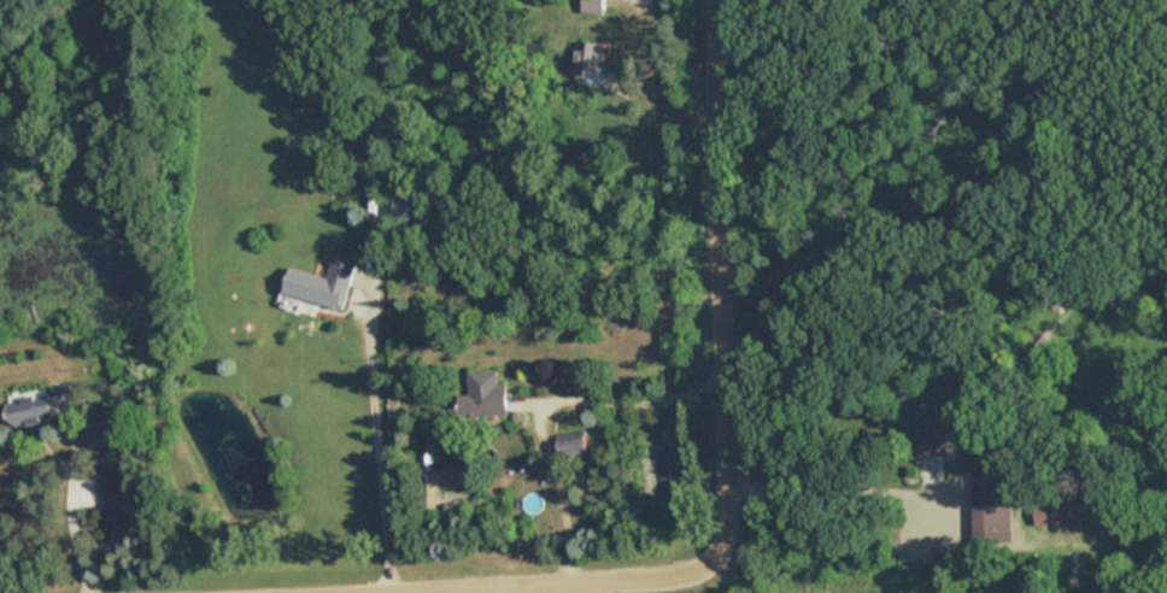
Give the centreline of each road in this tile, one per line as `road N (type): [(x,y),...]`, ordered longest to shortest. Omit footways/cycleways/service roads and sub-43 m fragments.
road 1 (residential): [(718,0),(728,547),(717,565),(183,592)]

